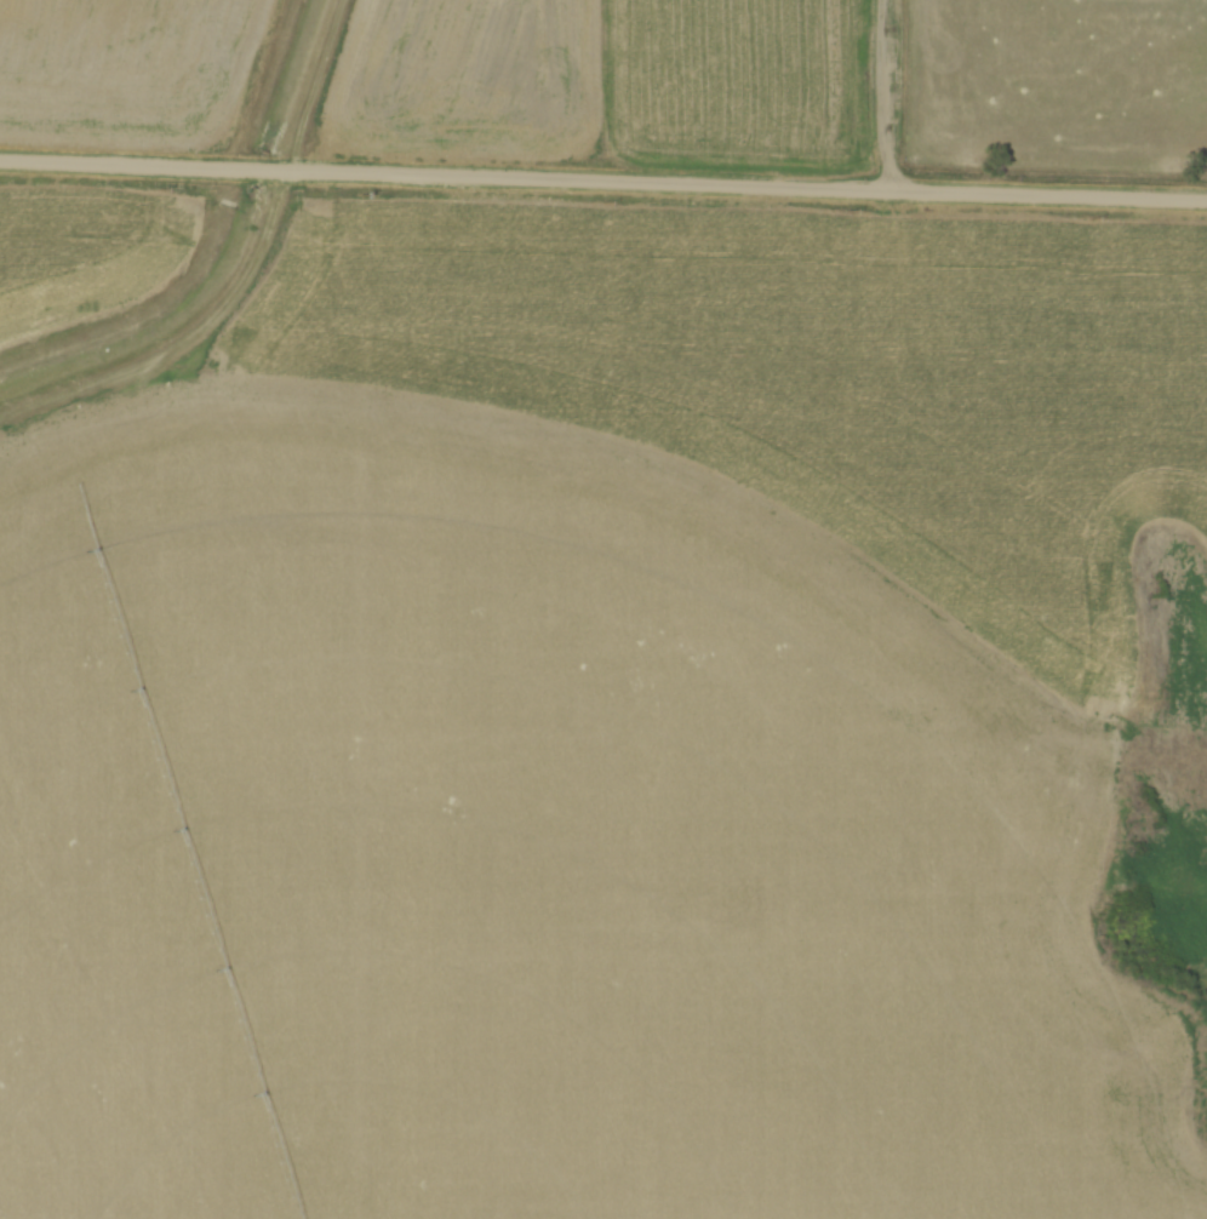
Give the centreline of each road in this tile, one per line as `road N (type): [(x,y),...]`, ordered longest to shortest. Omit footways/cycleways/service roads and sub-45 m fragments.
road 1 (residential): [(0,162),(1206,203)]

